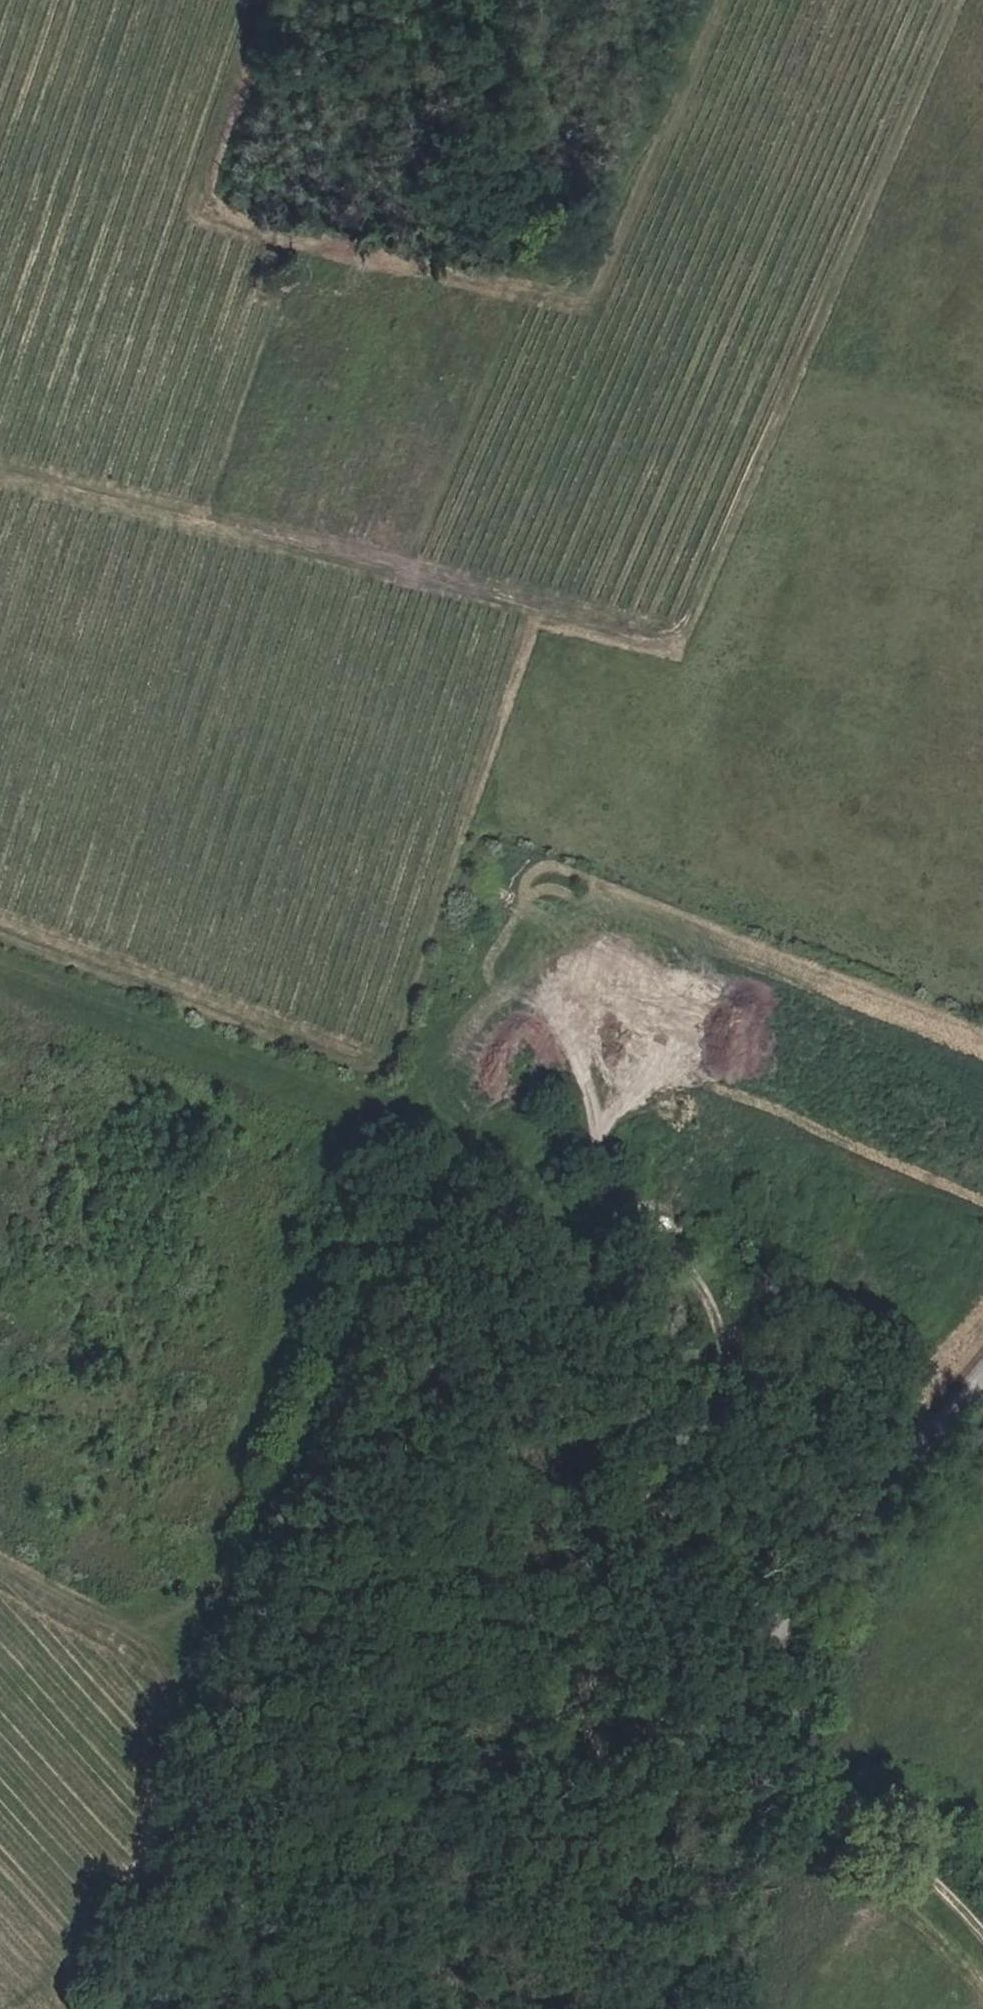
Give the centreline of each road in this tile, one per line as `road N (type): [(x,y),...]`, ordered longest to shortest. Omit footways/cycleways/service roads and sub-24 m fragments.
road 1 (unclassified): [(982,1381),(735,1675),(634,1858),(588,2008)]
road 2 (track): [(982,1943),(882,1831),(699,1739)]

